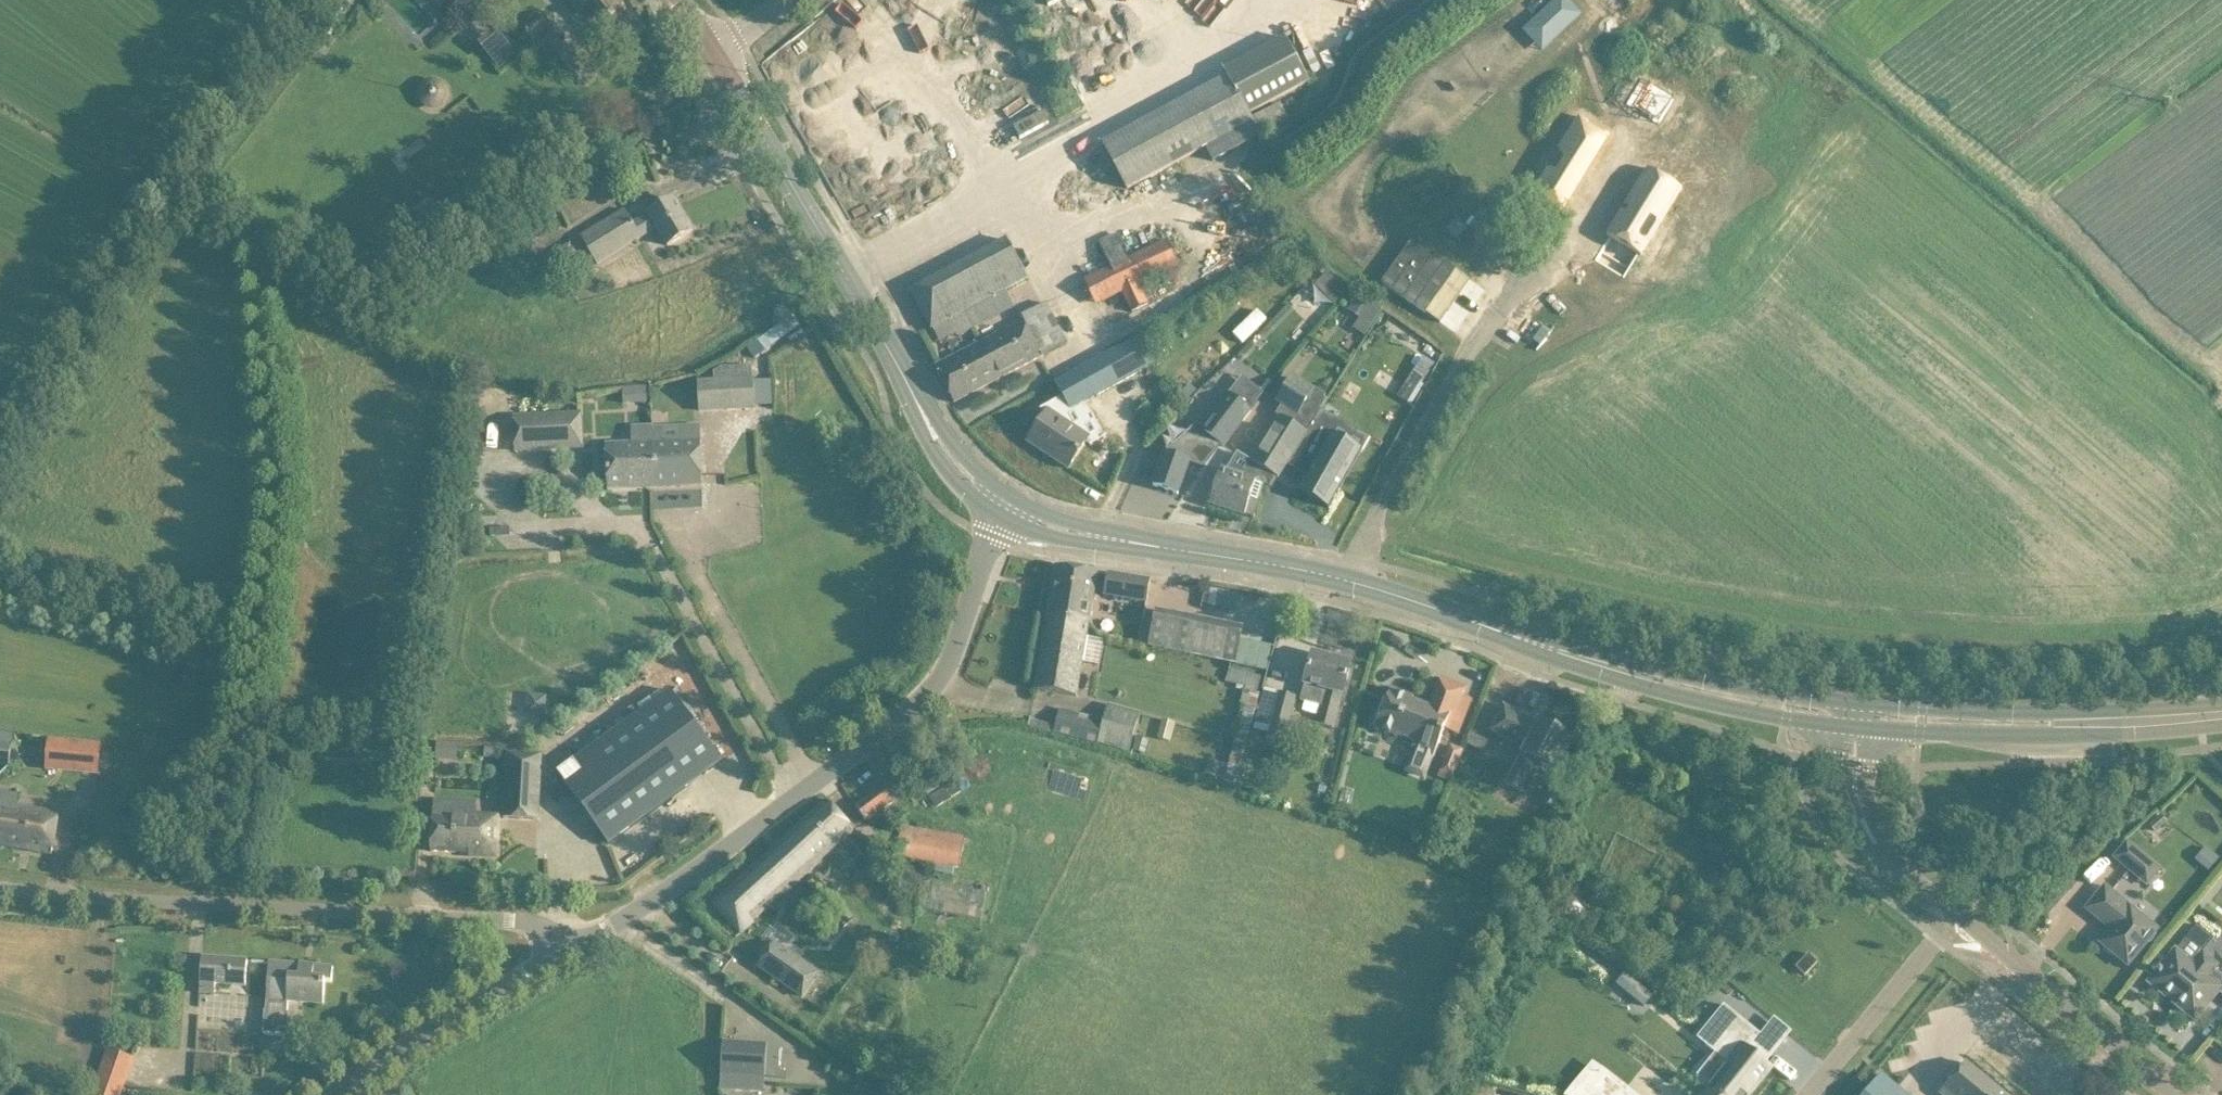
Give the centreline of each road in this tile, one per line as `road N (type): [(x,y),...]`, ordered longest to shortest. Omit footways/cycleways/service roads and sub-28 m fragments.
road 1 (unclassified): [(577,937),(788,797),(918,696),(945,667),(963,628),(1001,515)]
road 2 (unclassified): [(577,937),(553,918),(0,874)]
road 3 (tertiary): [(1578,656),(1399,592),(1291,565),(1111,539)]
road 4 (tertiary): [(926,421),(713,54)]
road 5 (tertiary): [(2221,702),(2003,711),(1853,701)]
road 6 (tertiary): [(1872,727),(2003,736),(2221,725)]
road 7 (unclassified): [(336,1094),(577,937)]
road 8 (tertiary): [(1853,701),(1618,656),(1578,656)]
road 9 (unclassified): [(2172,1094),(1958,917)]
road 10 (tertiary): [(1578,656),(1613,680),(1836,724)]
road 11 (residential): [(1807,1094),(1958,917)]
road 12 (unclassified): [(1836,724),(1844,806),(1865,845),(1892,862)]
road 13 (unclassified): [(1892,862),(1870,804),(1872,727)]
road 14 (tertiary): [(926,421),(942,466),(1001,515)]

